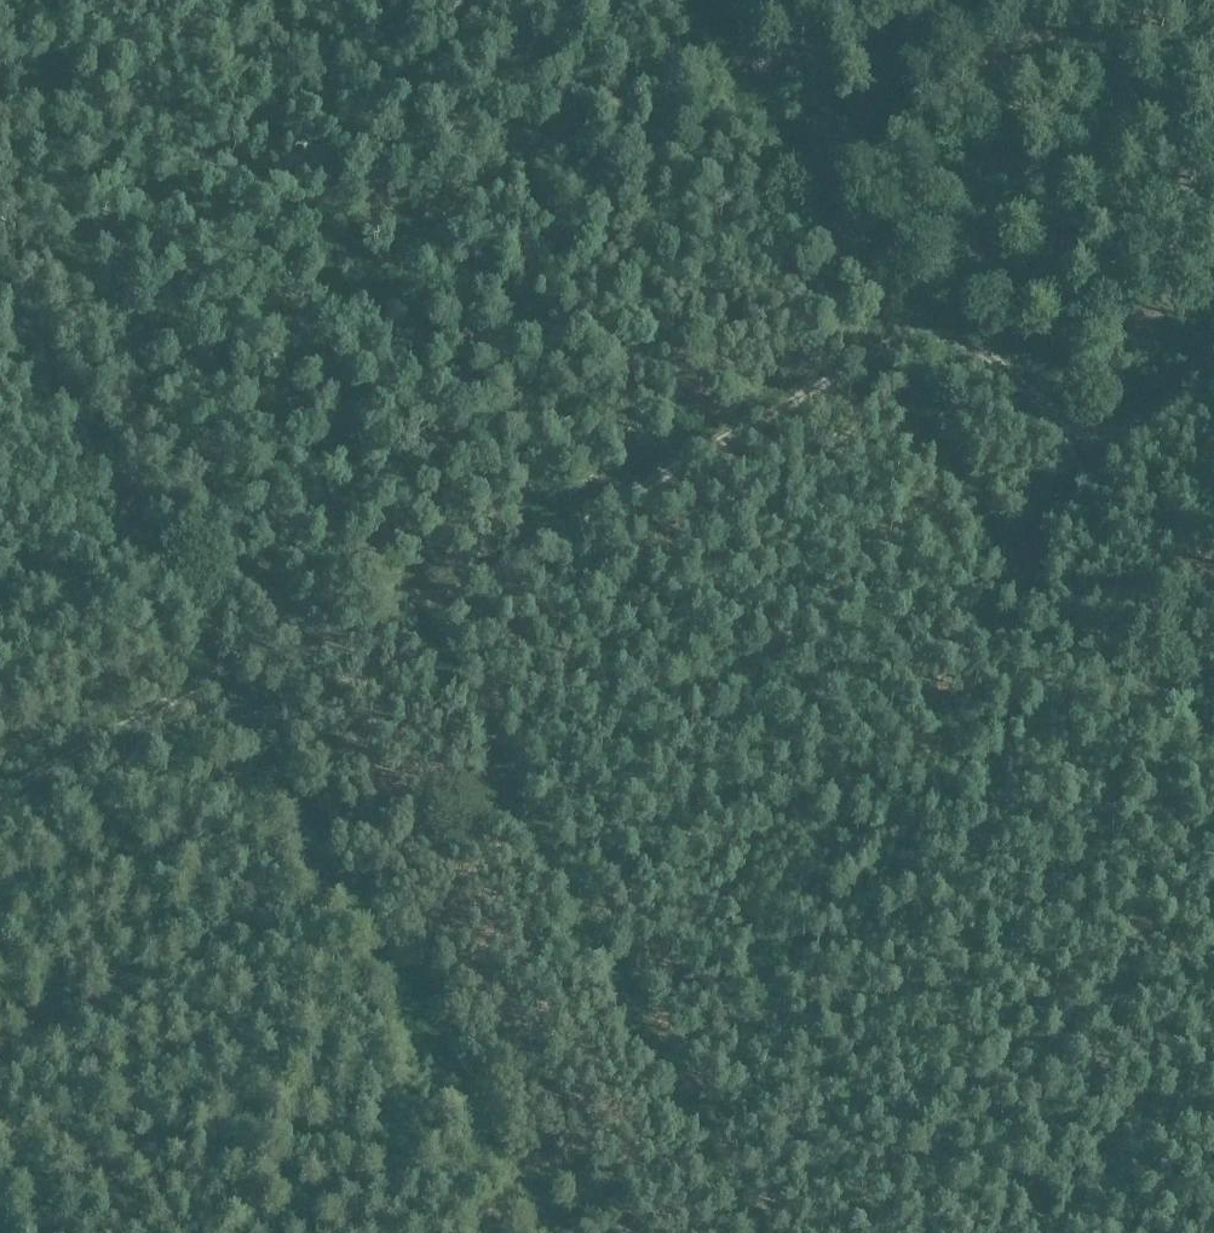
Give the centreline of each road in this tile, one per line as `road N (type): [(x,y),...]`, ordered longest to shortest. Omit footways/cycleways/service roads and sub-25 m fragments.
road 1 (track): [(0,792),(361,598),(435,599),(903,323),(936,320),(1080,421),(1107,429),(1134,425),(1213,347)]

